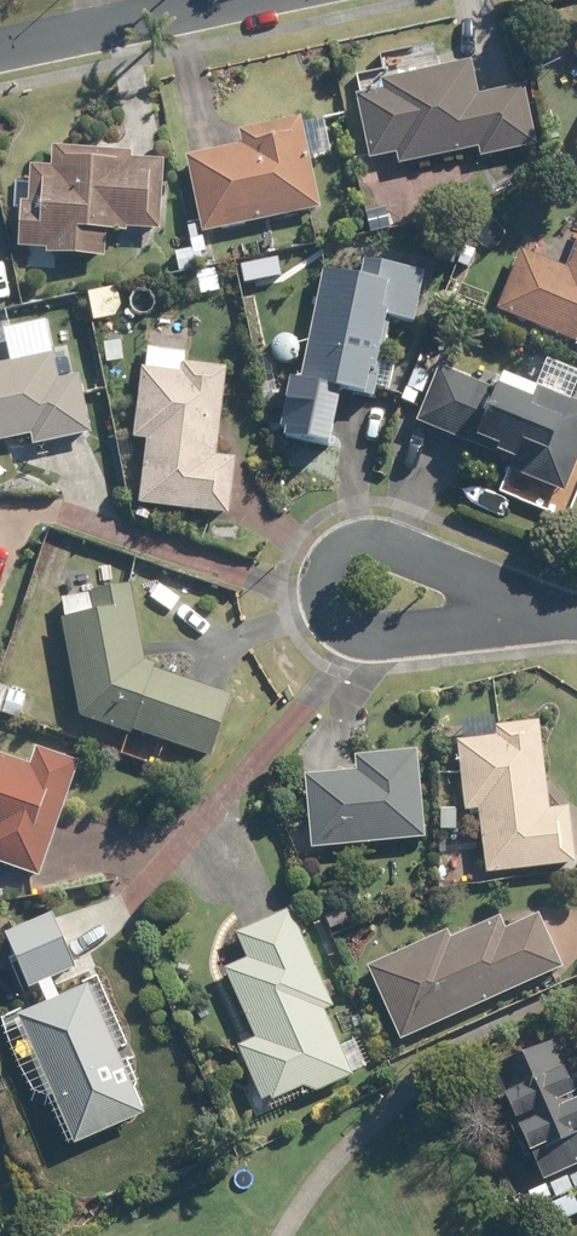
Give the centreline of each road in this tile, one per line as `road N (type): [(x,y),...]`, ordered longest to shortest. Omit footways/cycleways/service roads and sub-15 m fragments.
road 1 (residential): [(523,607),(369,631),(325,612),(324,573)]
road 2 (tertiary): [(229,0),(0,50)]
road 3 (residential): [(324,573),(344,545),(379,539),(523,607)]

